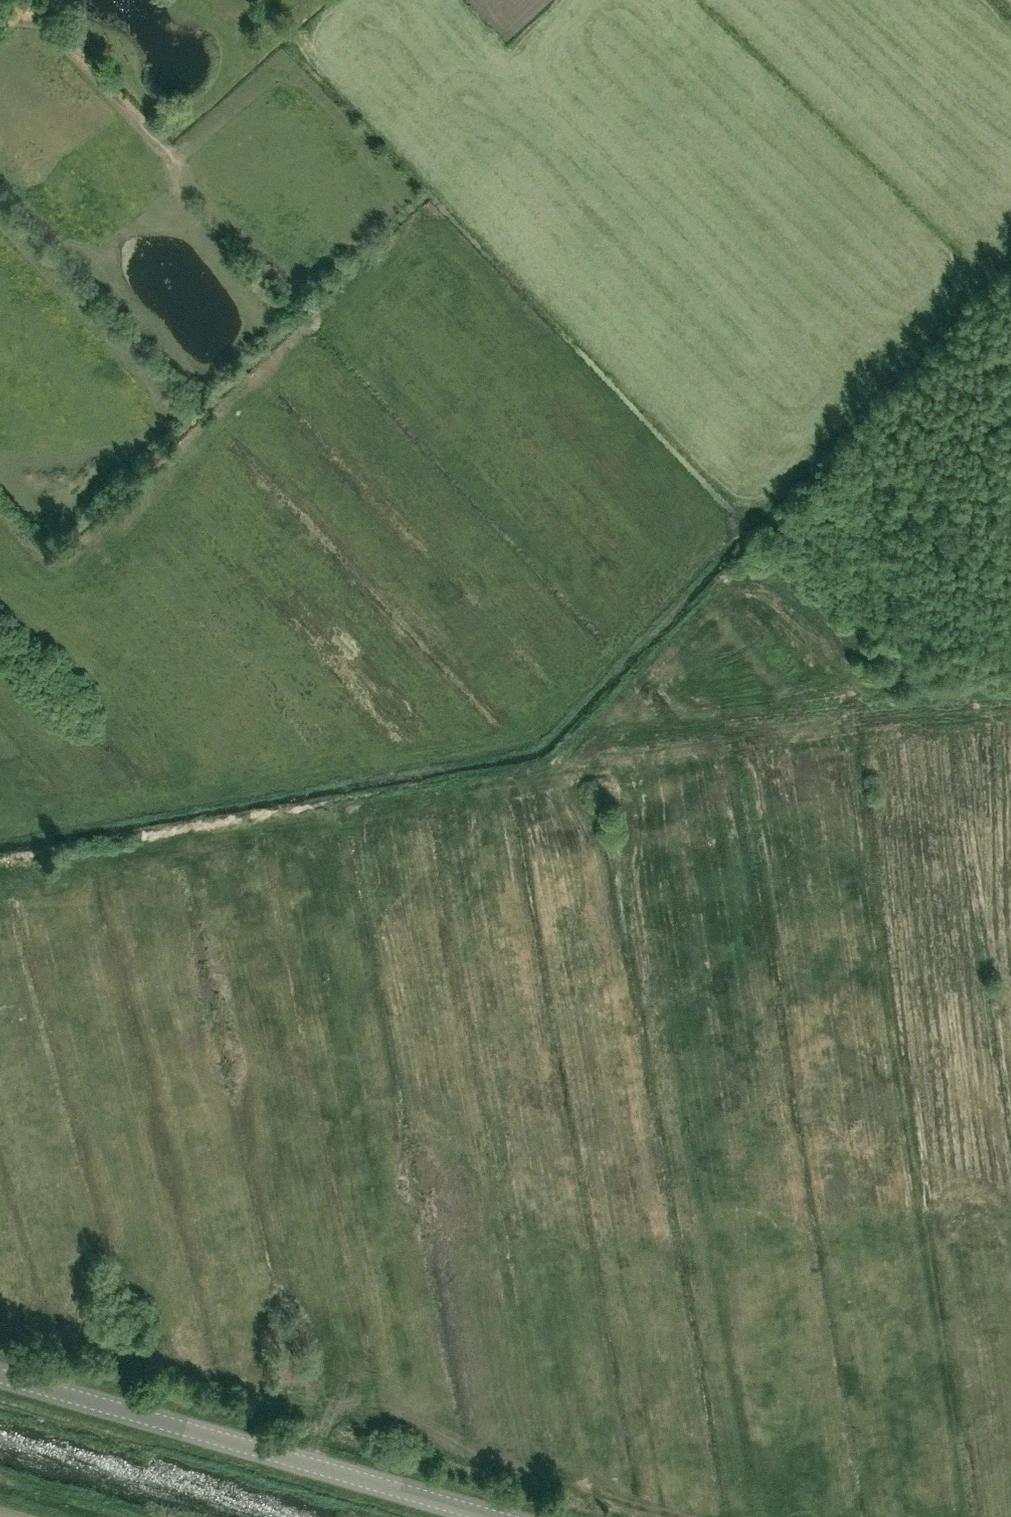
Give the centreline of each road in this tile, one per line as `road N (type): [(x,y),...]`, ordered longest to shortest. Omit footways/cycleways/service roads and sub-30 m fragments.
road 1 (tertiary): [(494,1516),(0,1374)]

